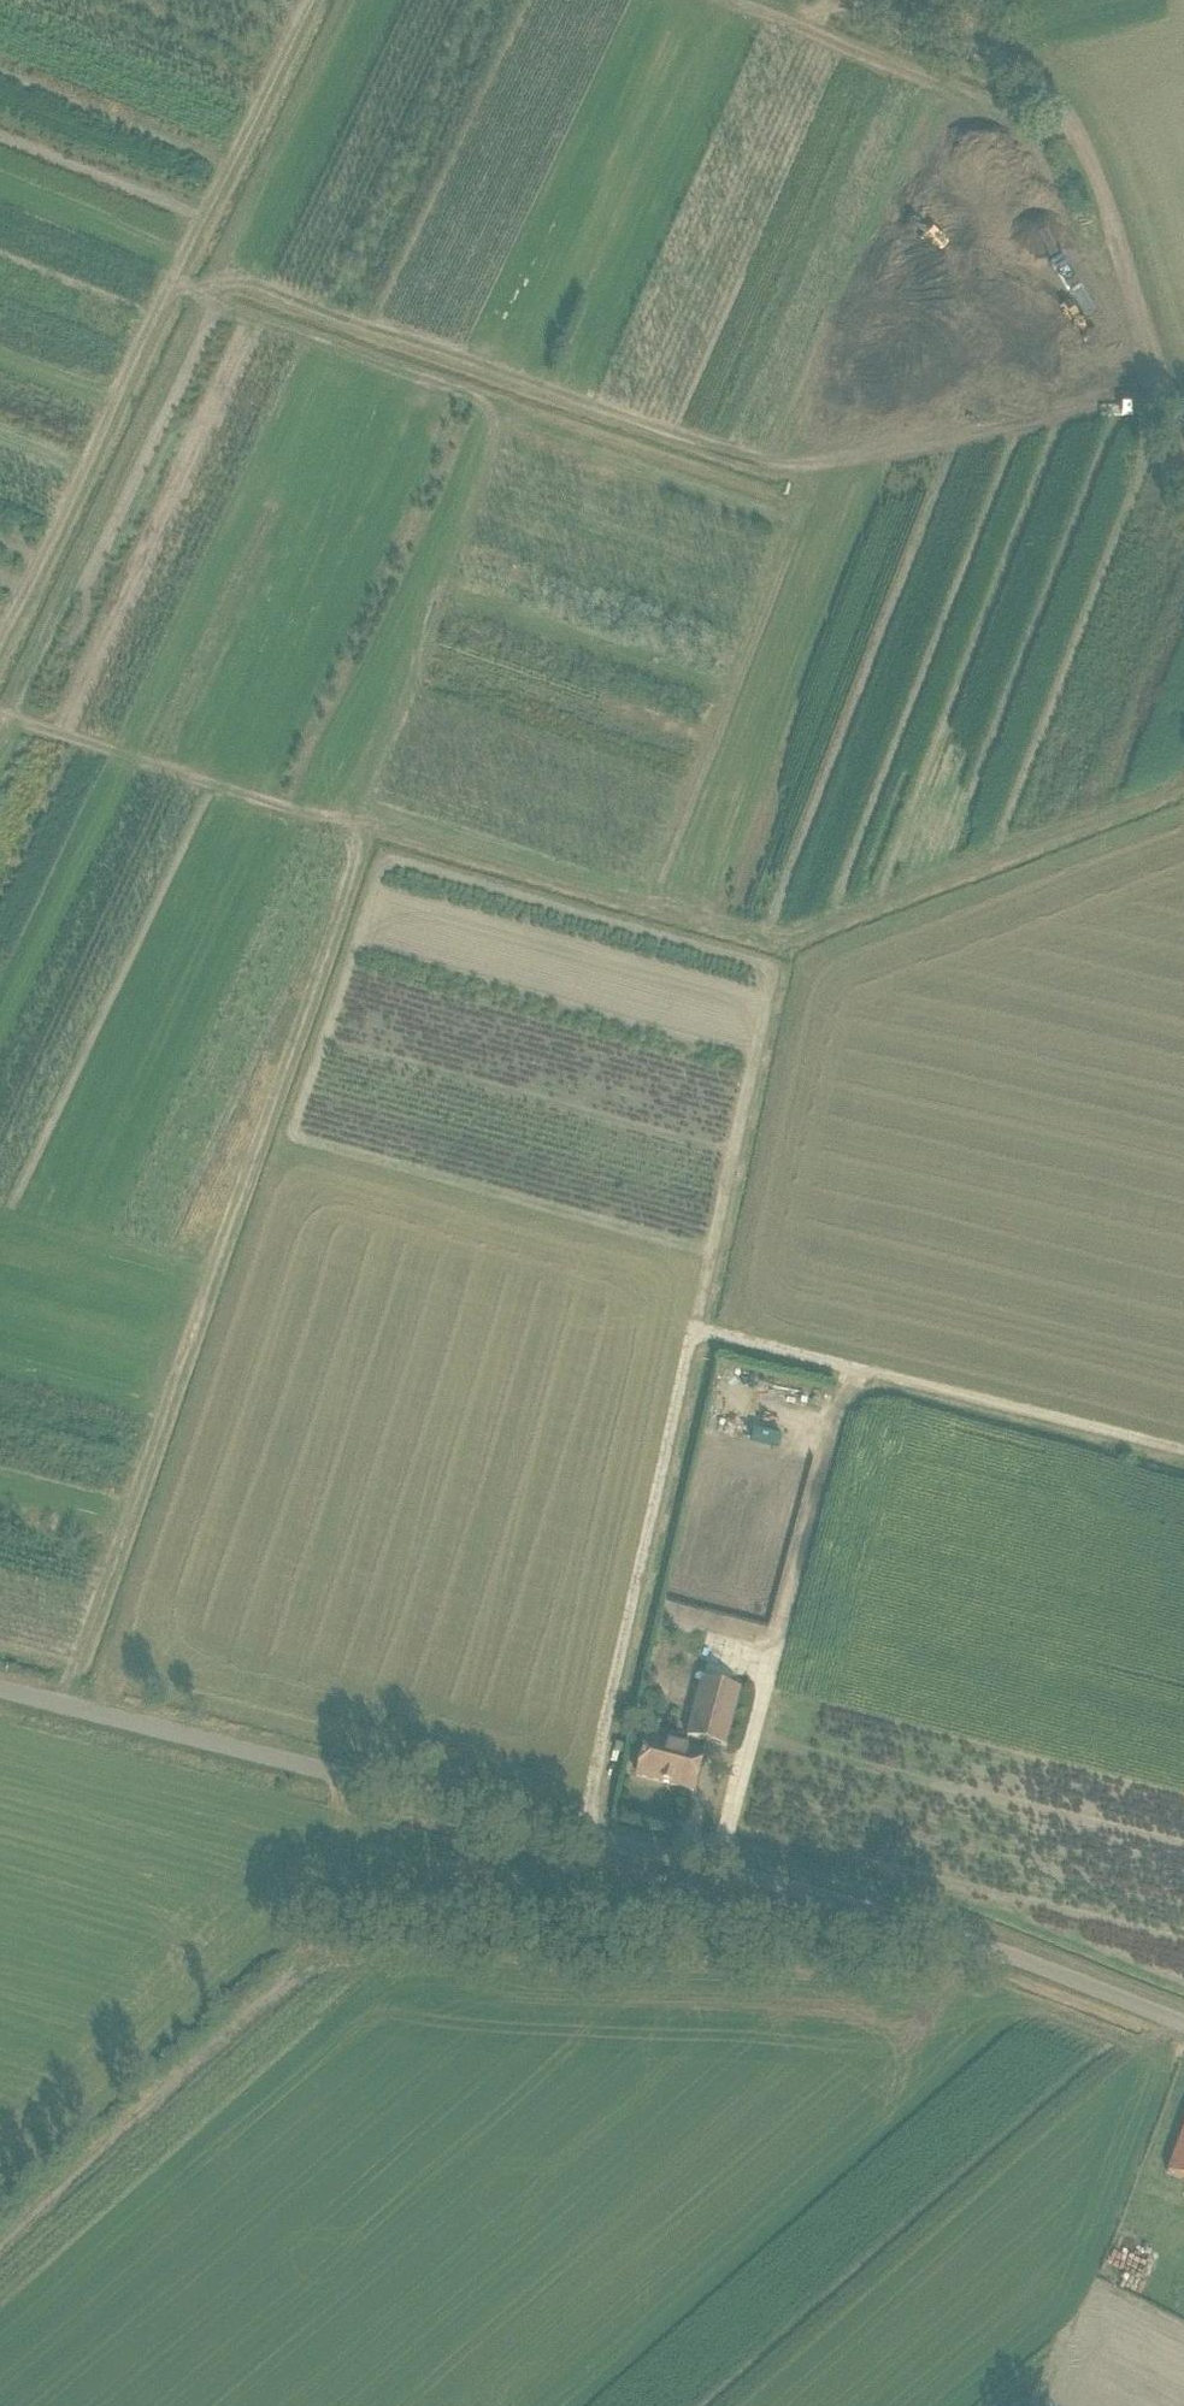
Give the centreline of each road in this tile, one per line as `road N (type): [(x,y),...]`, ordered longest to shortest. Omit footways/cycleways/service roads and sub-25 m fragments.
road 1 (unclassified): [(1183,2023),(928,1921),(0,1686)]
road 2 (track): [(831,0),(838,20),(1036,88),(1066,125),(1183,449)]

